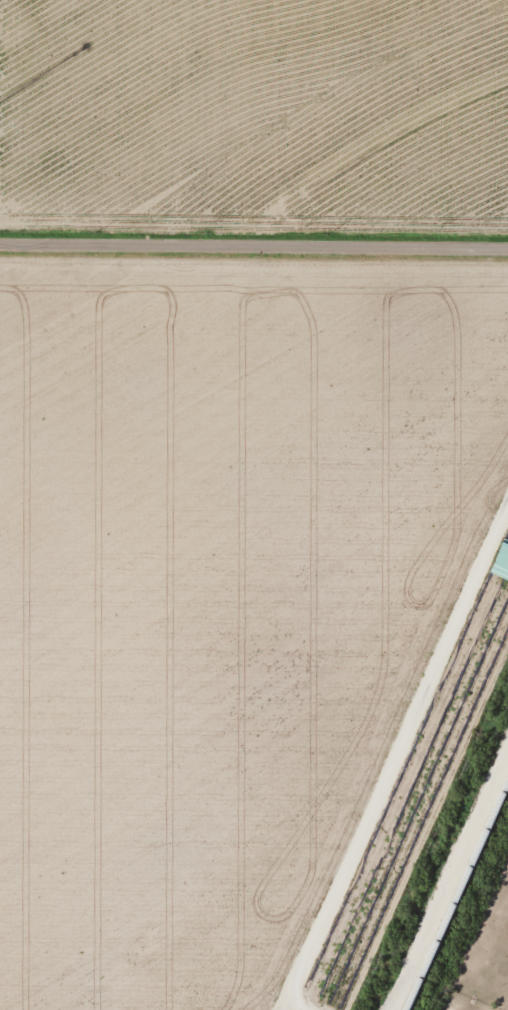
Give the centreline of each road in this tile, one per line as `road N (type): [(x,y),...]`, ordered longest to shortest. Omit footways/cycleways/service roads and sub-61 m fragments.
road 1 (residential): [(0,244),(507,248)]

